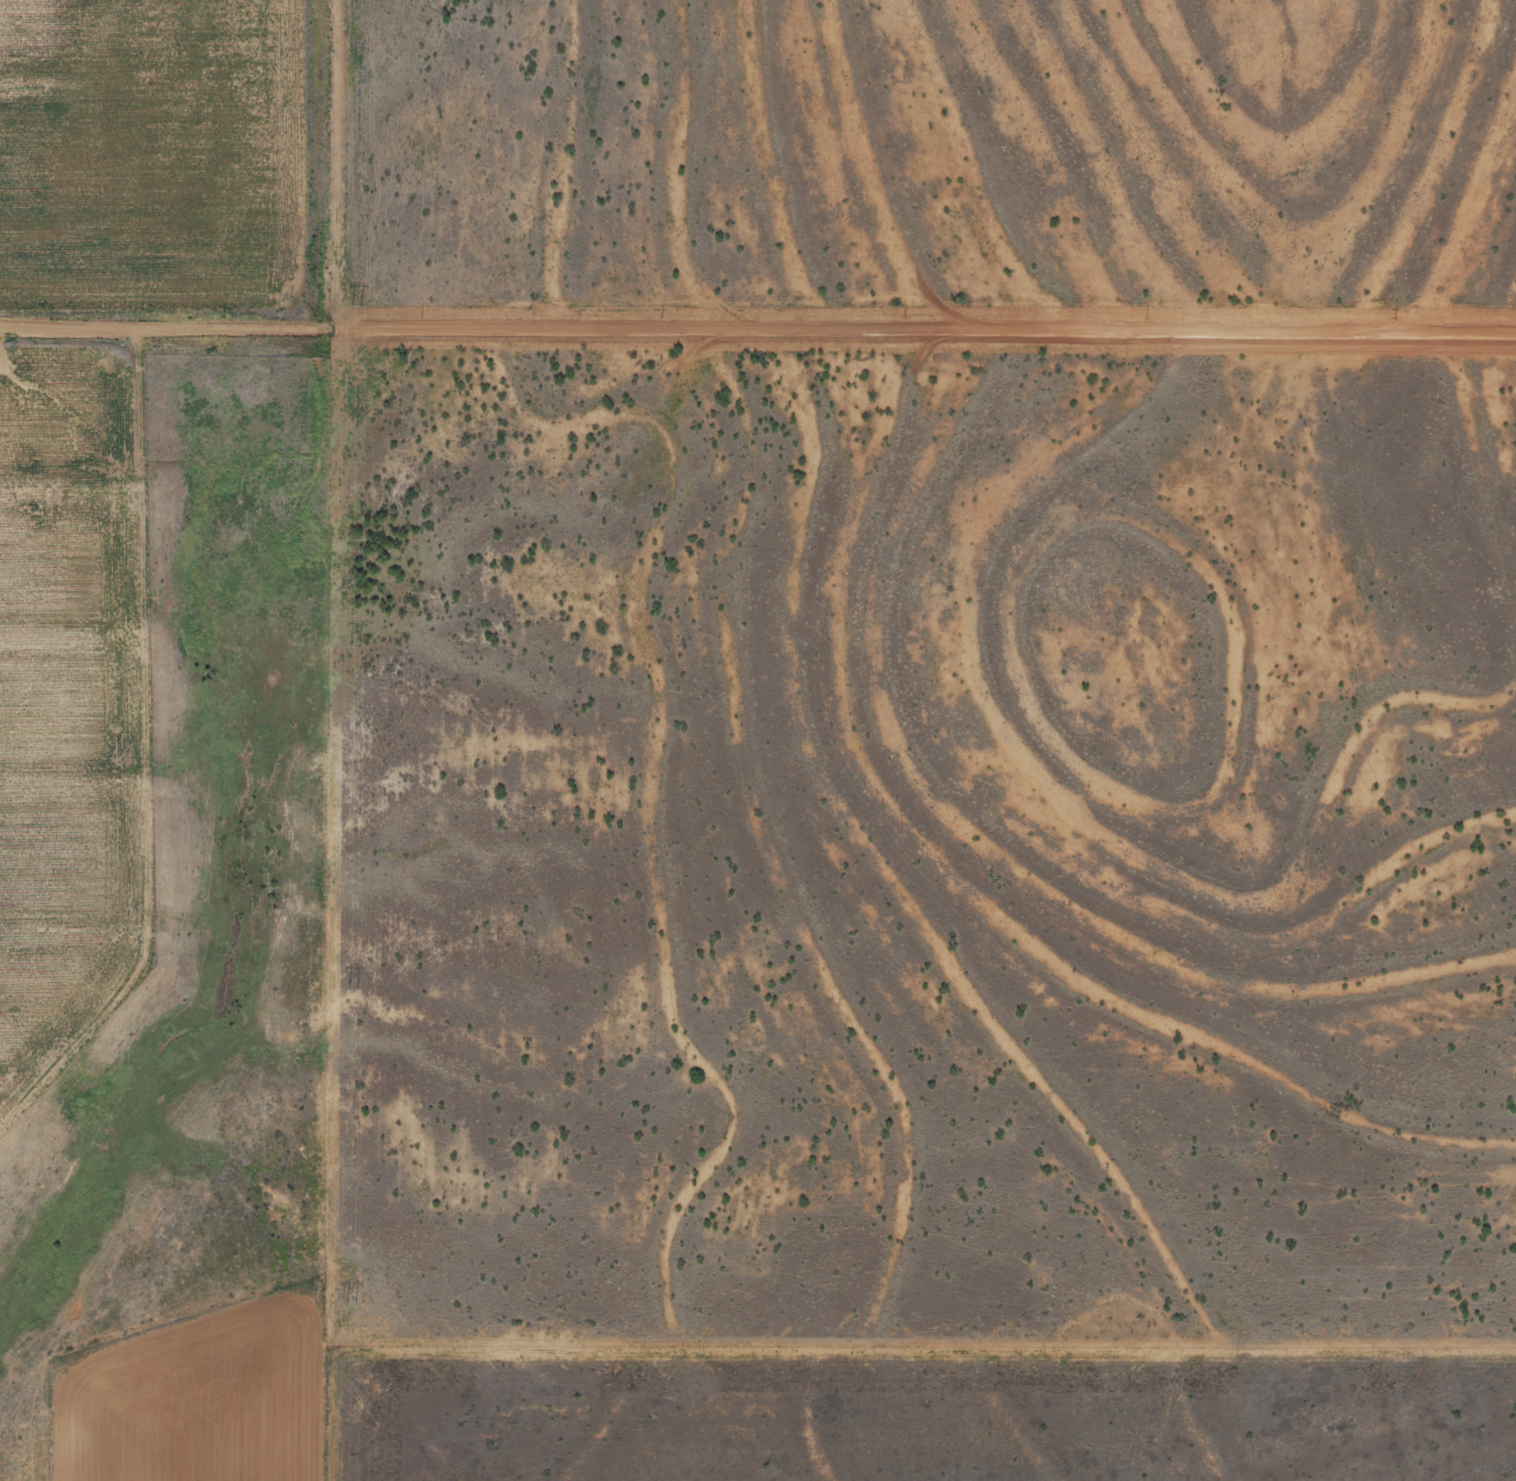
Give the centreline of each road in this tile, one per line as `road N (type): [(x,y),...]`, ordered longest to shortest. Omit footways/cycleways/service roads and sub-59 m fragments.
road 1 (residential): [(1515,330),(0,324)]

